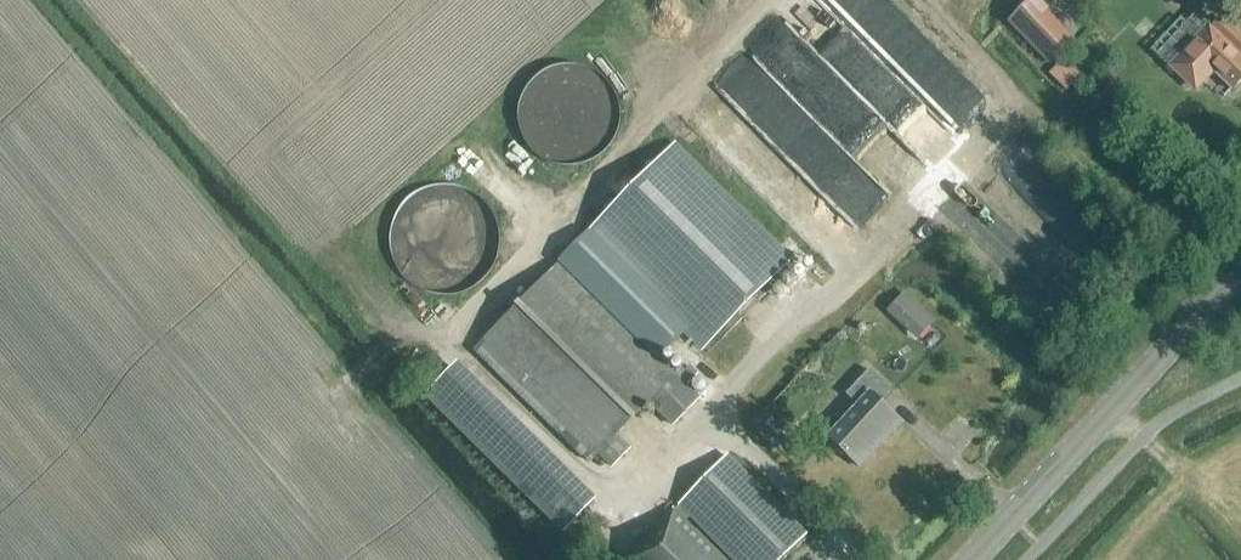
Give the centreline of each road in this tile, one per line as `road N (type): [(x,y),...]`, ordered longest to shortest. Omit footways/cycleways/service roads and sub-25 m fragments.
road 1 (secondary): [(1240,272),(971,559)]

